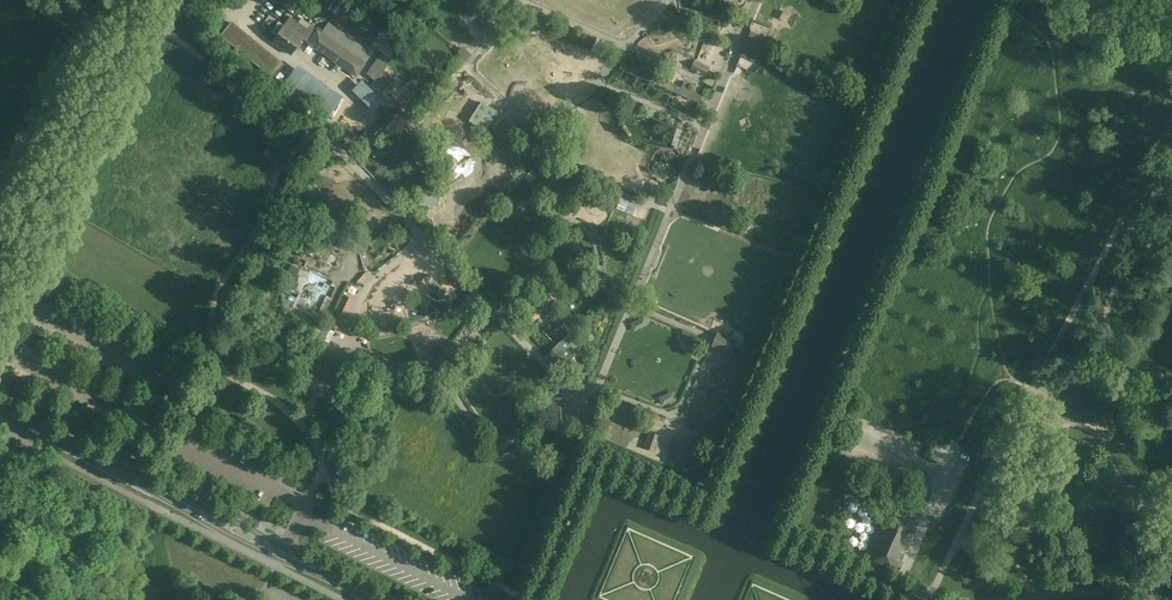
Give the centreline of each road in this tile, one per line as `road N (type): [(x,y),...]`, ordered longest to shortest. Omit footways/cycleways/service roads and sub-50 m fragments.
road 1 (primary): [(377,599),(0,411)]
road 2 (track): [(134,0),(0,281)]

